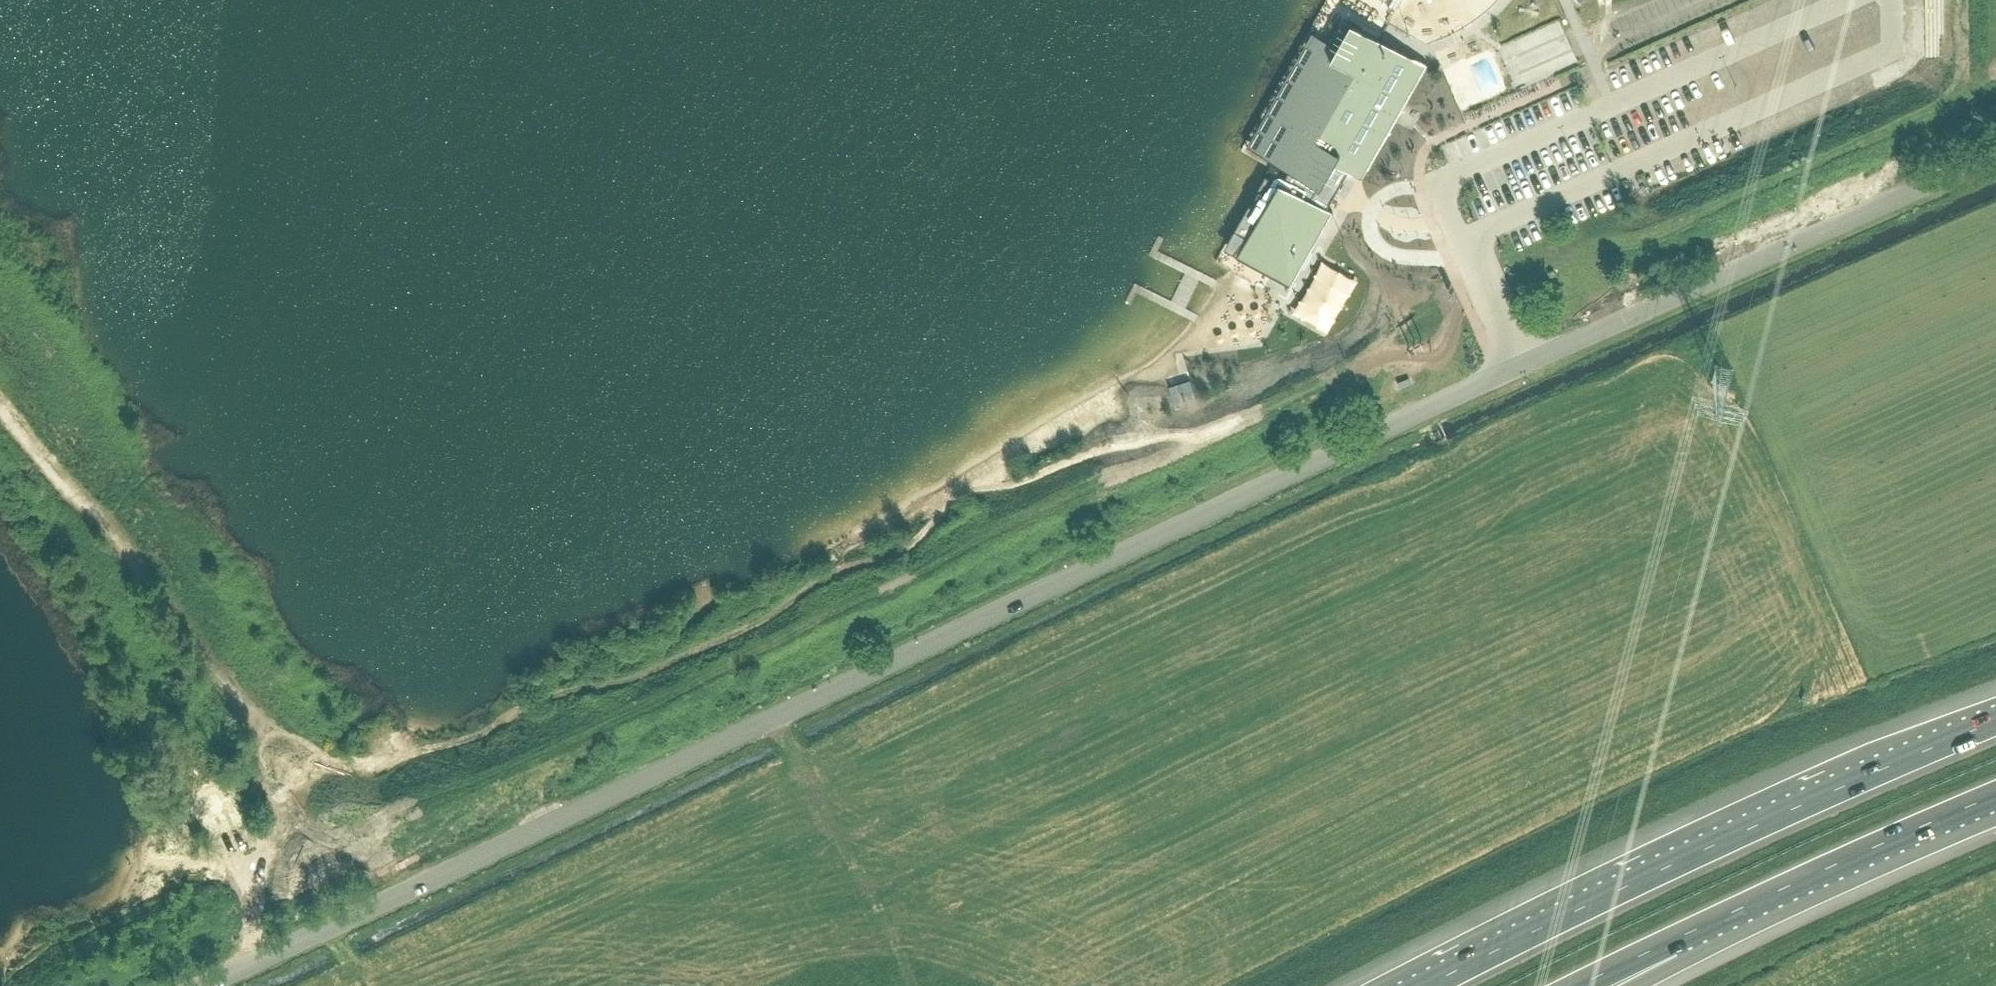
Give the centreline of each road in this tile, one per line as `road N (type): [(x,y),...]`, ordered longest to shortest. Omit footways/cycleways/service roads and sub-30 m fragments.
road 1 (unclassified): [(198,985),(1446,399),(1995,153)]
road 2 (motorway): [(1995,720),(1653,872),(1430,985)]
road 3 (motorway): [(1671,941),(1995,794)]

